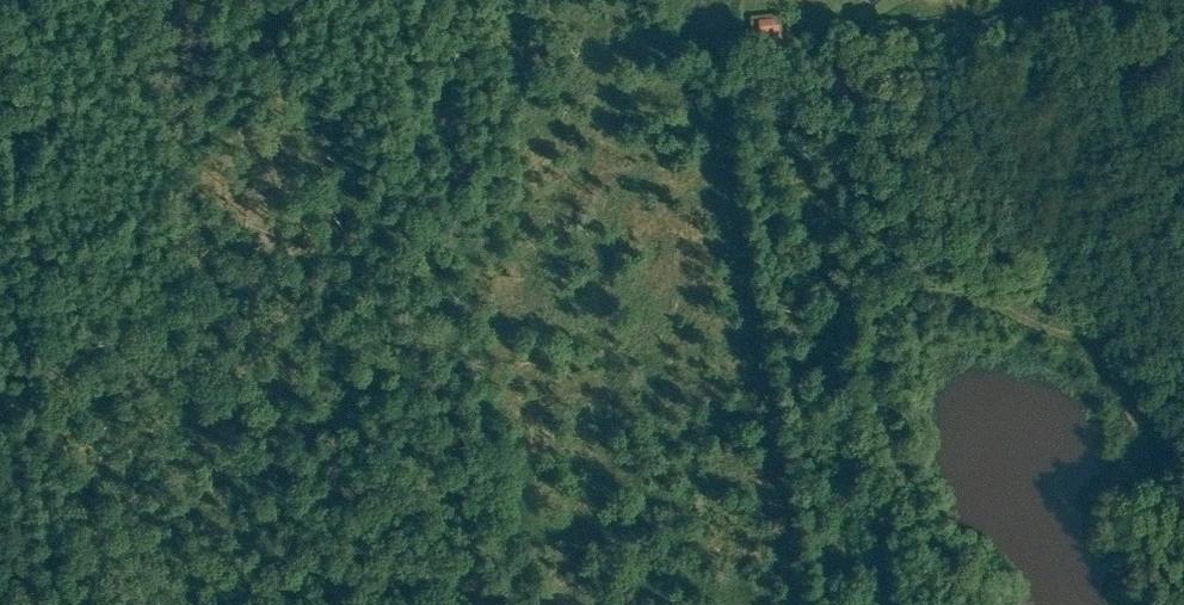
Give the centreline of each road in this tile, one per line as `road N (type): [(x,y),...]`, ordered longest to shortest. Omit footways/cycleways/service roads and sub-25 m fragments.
road 1 (track): [(23,604),(0,460)]
road 2 (unclassified): [(1183,116),(1099,0)]

